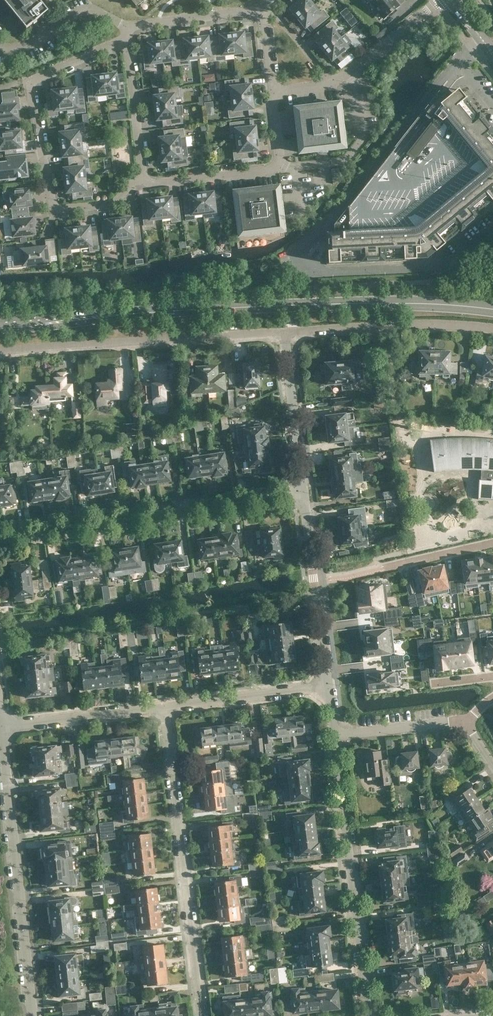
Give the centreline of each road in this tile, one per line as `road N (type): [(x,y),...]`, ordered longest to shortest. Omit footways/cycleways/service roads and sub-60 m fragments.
road 1 (residential): [(490,48),(448,74),(303,246),(302,258),(308,268),(333,272),(447,267),(492,233)]
road 2 (secondary): [(492,309),(349,304),(0,323)]
road 3 (residential): [(123,41),(28,81),(51,207),(112,201),(146,176)]
road 4 (residential): [(200,1015),(164,706)]
road 5 (residential): [(0,539),(301,491)]
road 6 (residential): [(0,352),(289,333)]
road 7 (residential): [(367,1015),(337,737)]
road 8 (residential): [(32,1015),(0,738)]
road 9 (residential): [(289,333),(387,325),(492,330)]
road 10 (residential): [(329,684),(301,491)]
road 11 (residential): [(164,706),(329,684)]
road 12 (residential): [(0,725),(164,706)]
road 13 (residential): [(278,165),(346,160),(363,139),(351,71)]
road 14 (residential): [(301,491),(289,333)]
road 15 (residential): [(123,41),(128,28),(260,12)]
road 16 (residential): [(146,176),(123,41)]
road 17 (residential): [(146,176),(165,183),(278,165)]
road 18 (residential): [(462,723),(337,737)]

